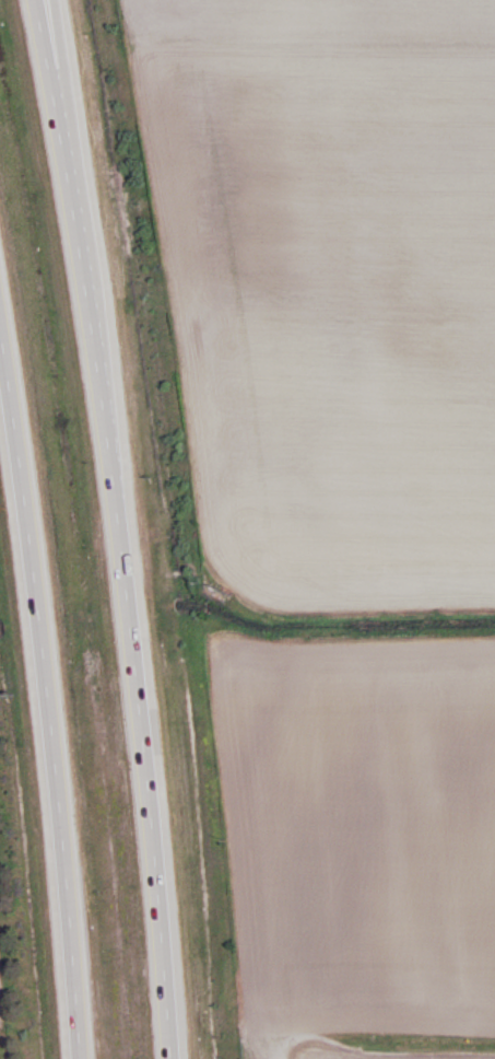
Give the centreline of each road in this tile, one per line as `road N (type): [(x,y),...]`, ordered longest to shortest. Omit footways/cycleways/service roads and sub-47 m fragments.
road 1 (motorway): [(173,1058),(123,534),(43,0)]
road 2 (motorway): [(0,338),(37,632),(75,1058)]

